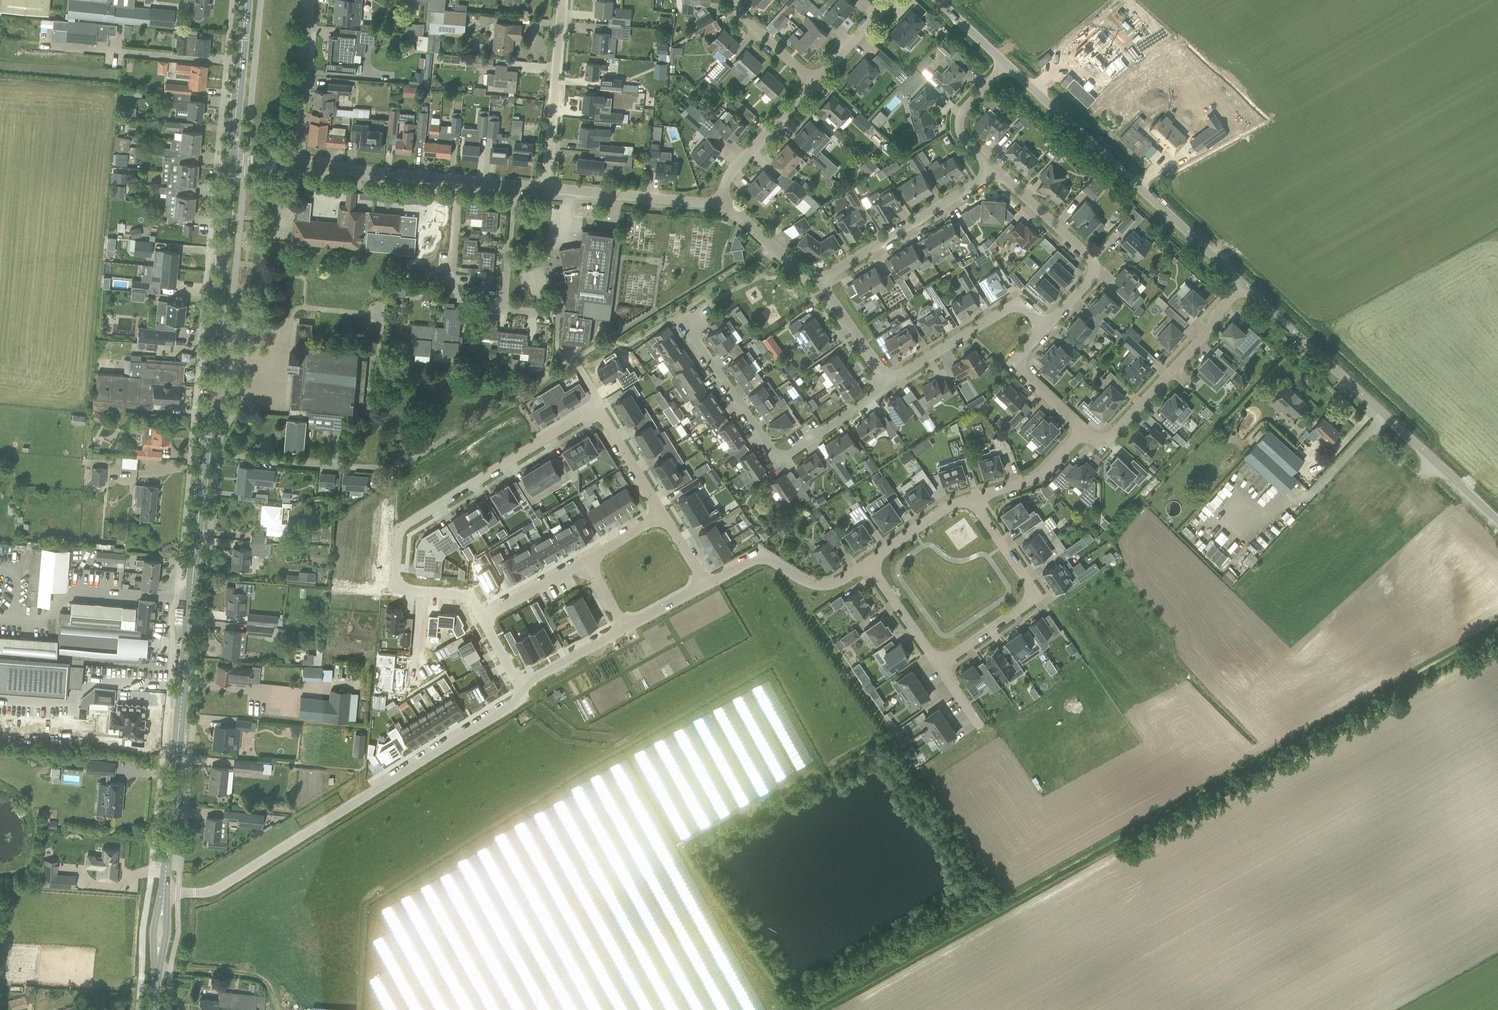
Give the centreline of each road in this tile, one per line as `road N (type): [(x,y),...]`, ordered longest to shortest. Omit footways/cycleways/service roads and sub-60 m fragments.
road 1 (tertiary): [(163,892),(208,416),(221,390),(226,341),(219,299),(230,159)]
road 2 (residential): [(421,594),(395,591),(401,530),(412,518),(585,414),(605,421),(662,514)]
road 3 (residential): [(519,686),(519,700),(212,891),(163,892)]
road 4 (residential): [(1245,288),(1005,66)]
road 5 (residential): [(892,385),(779,456),(689,336)]
road 6 (residential): [(1245,288),(1102,447),(1084,433)]
road 7 (residential): [(942,664),(1039,598),(973,500)]
road 8 (residential): [(1418,445),(1245,288)]
road 9 (residential): [(1045,330),(1091,284),(1095,269),(993,172)]
road 10 (residential): [(513,185),(298,165)]
road 11 (residential): [(817,280),(993,172)]
road 12 (residential): [(545,188),(561,0)]
road 13 (residential): [(892,385),(1015,306),(1045,330)]
road 14 (residential): [(868,562),(814,585),(754,557),(706,581)]
road 15 (residential): [(719,203),(545,188)]
road 16 (residential): [(558,315),(507,303),(513,185)]
road 17 (unclassified): [(298,165),(310,0)]
road 18 (tertiary): [(230,159),(246,0)]
road 19 (residential): [(814,82),(732,170),(719,203)]
road 20 (residential): [(1084,433),(1015,366),(1045,330)]
road 21 (residential): [(1084,433),(1044,475),(973,500)]
road 22 (residential): [(993,172),(960,131),(971,102),(1005,66)]
road 23 (residential): [(892,385),(817,280)]
road 24 (residential): [(868,562),(942,664)]
road 25 (residential): [(817,280),(719,203)]
road 26 (residential): [(589,559),(482,618)]
road 27 (residential): [(626,627),(519,686)]
road 28 (residential): [(973,500),(868,562)]

